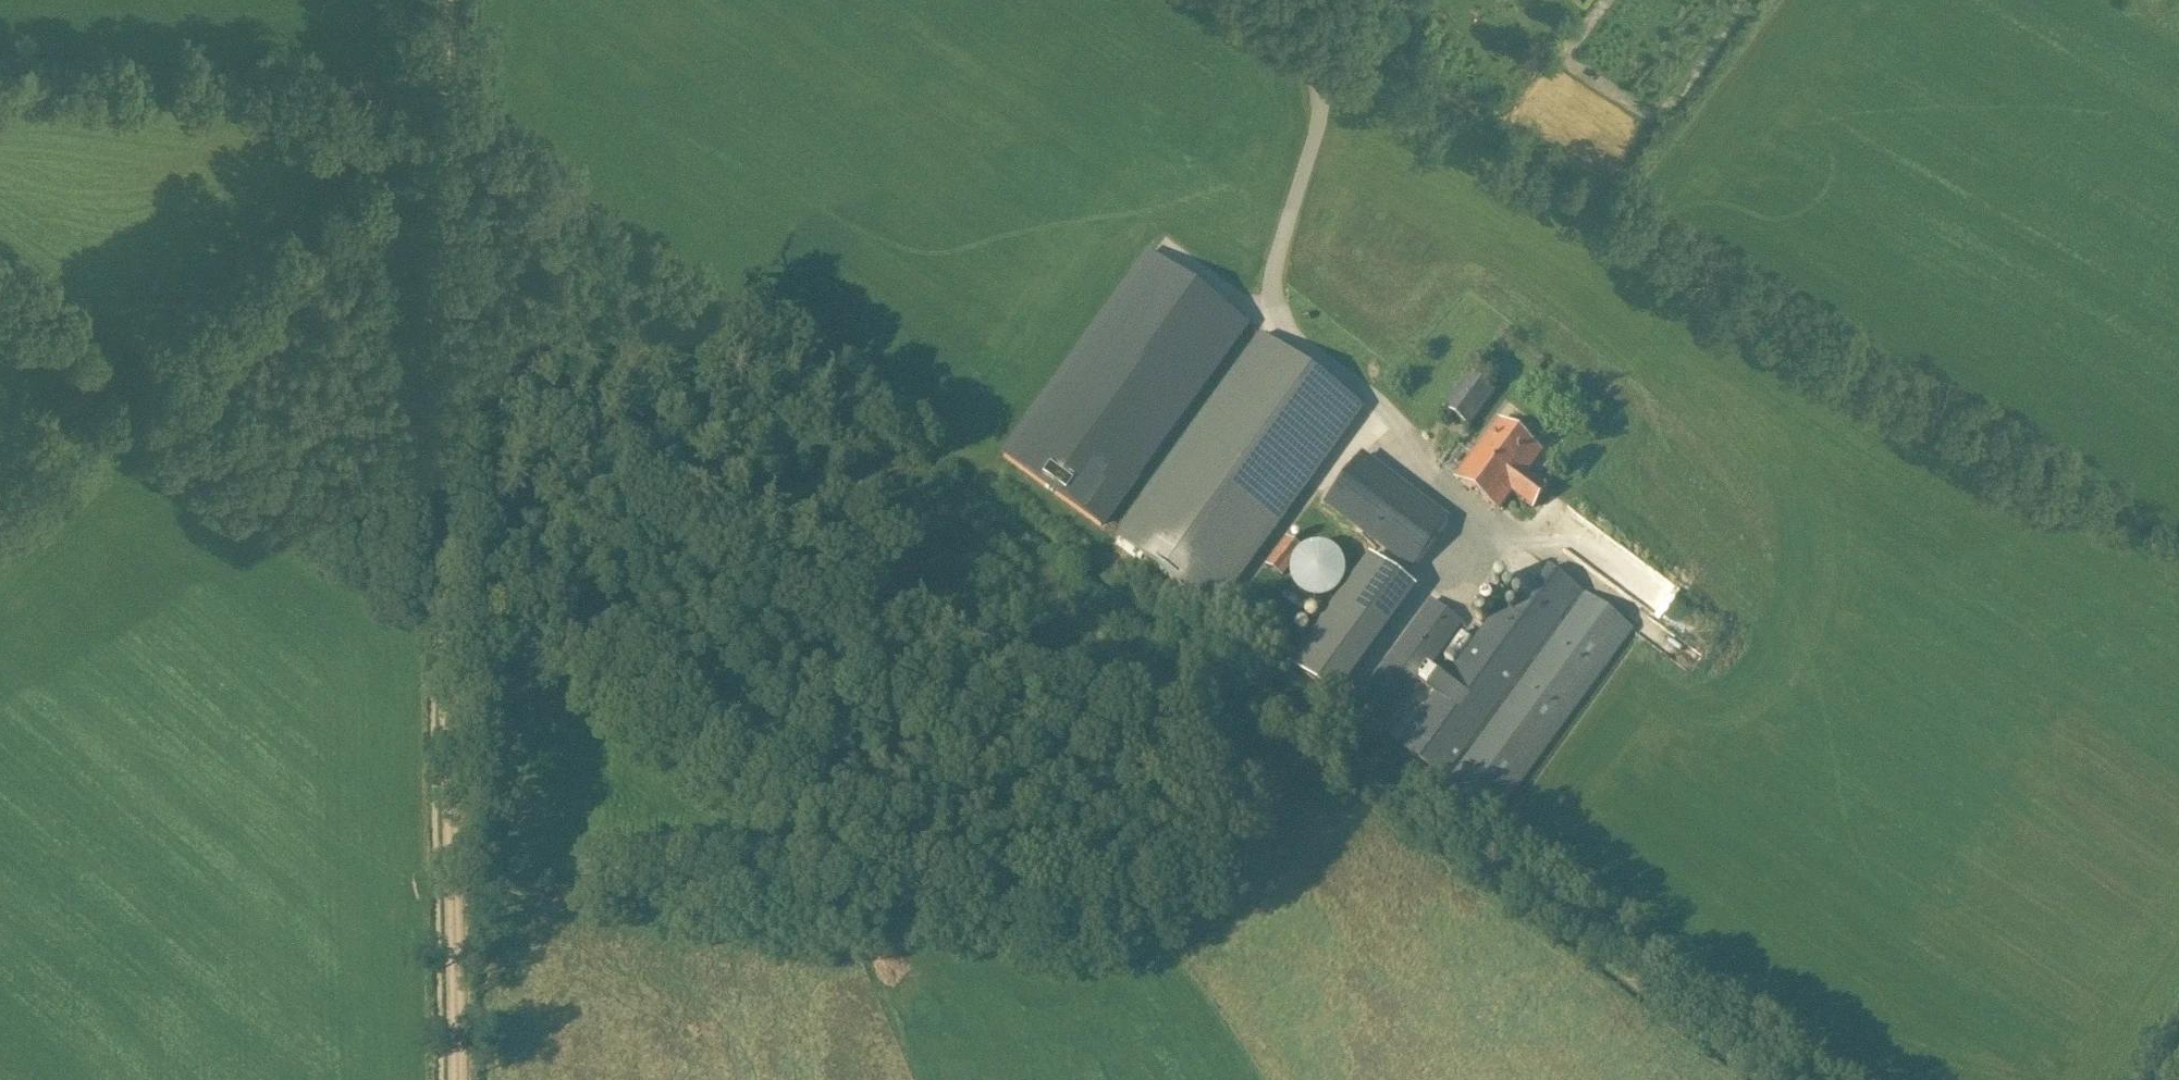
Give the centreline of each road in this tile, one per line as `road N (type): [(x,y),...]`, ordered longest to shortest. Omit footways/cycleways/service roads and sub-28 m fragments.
road 1 (track): [(460,1079),(442,195)]
road 2 (unclassified): [(442,195),(453,0)]

